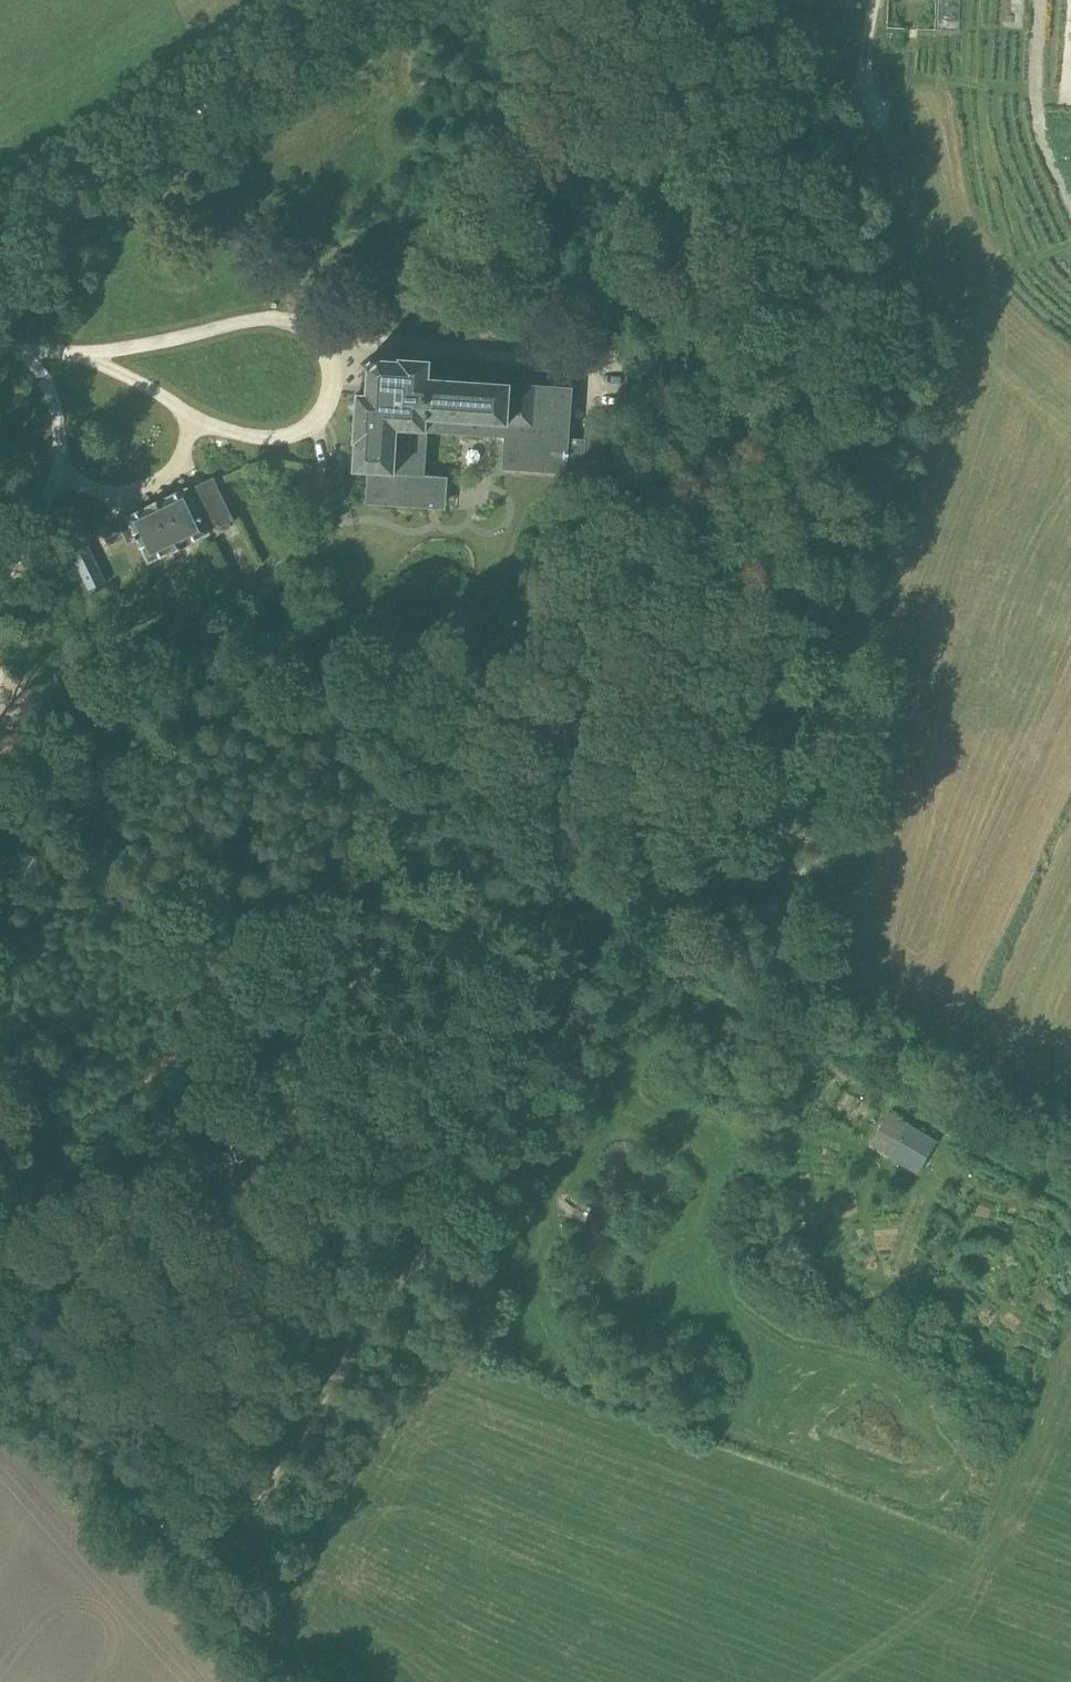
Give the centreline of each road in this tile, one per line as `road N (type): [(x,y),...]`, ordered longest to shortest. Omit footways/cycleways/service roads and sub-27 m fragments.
road 1 (track): [(721,286),(784,565),(786,642),(426,1232)]
road 2 (track): [(7,706),(316,543),(323,521),(319,422)]
road 3 (tertiary): [(0,255),(369,0)]
road 4 (track): [(331,363),(375,339),(577,371),(721,286)]
road 5 (track): [(212,1561),(426,1232)]
road 6 (track): [(0,1321),(212,1561)]

